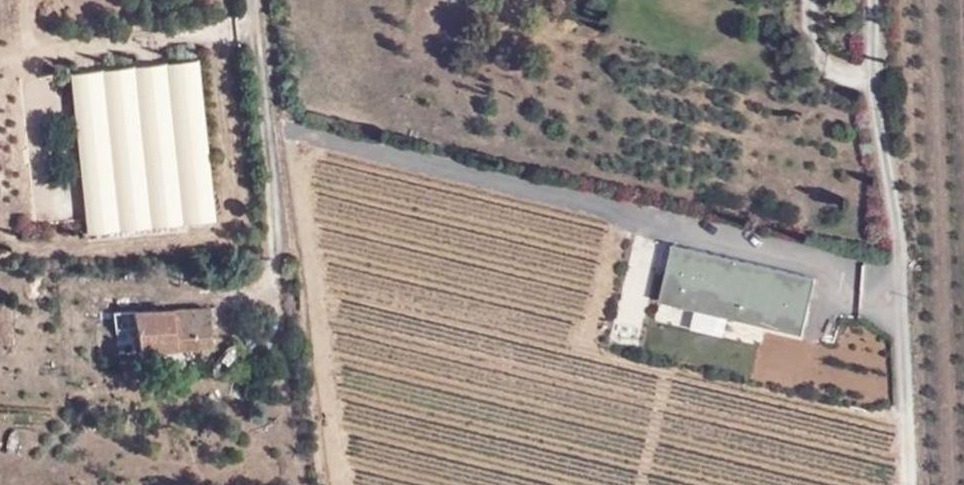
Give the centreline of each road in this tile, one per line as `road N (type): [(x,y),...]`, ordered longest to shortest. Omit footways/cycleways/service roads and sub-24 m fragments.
road 1 (track): [(903,271),(271,121)]
road 2 (unclassified): [(882,0),(916,484)]
road 3 (track): [(253,0),(284,217)]

